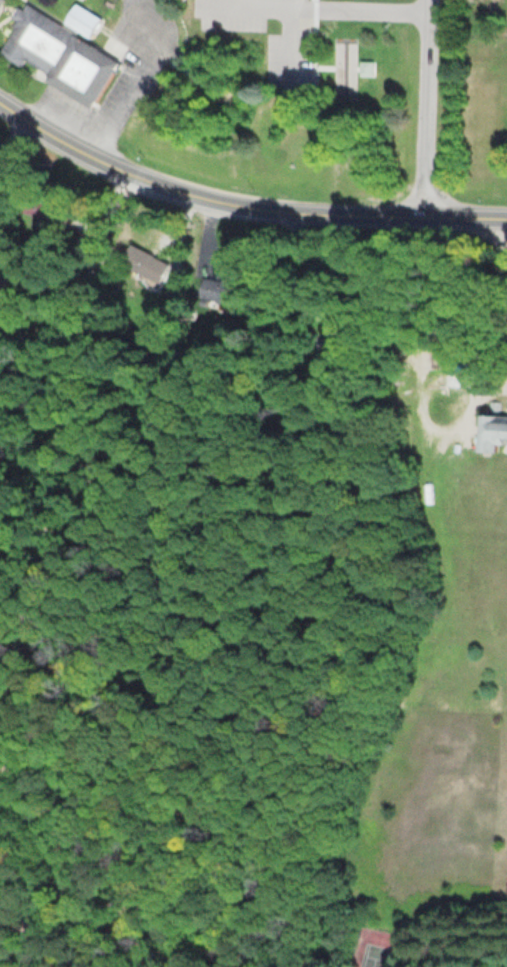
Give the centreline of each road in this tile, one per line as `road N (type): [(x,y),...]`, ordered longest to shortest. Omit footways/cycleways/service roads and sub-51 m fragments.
road 1 (residential): [(12,698),(86,292),(121,172)]
road 2 (tertiary): [(506,216),(237,205),(121,172),(0,103)]
road 3 (residential): [(183,966),(147,928),(77,768),(12,698)]
road 4 (residential): [(422,214),(429,0)]

